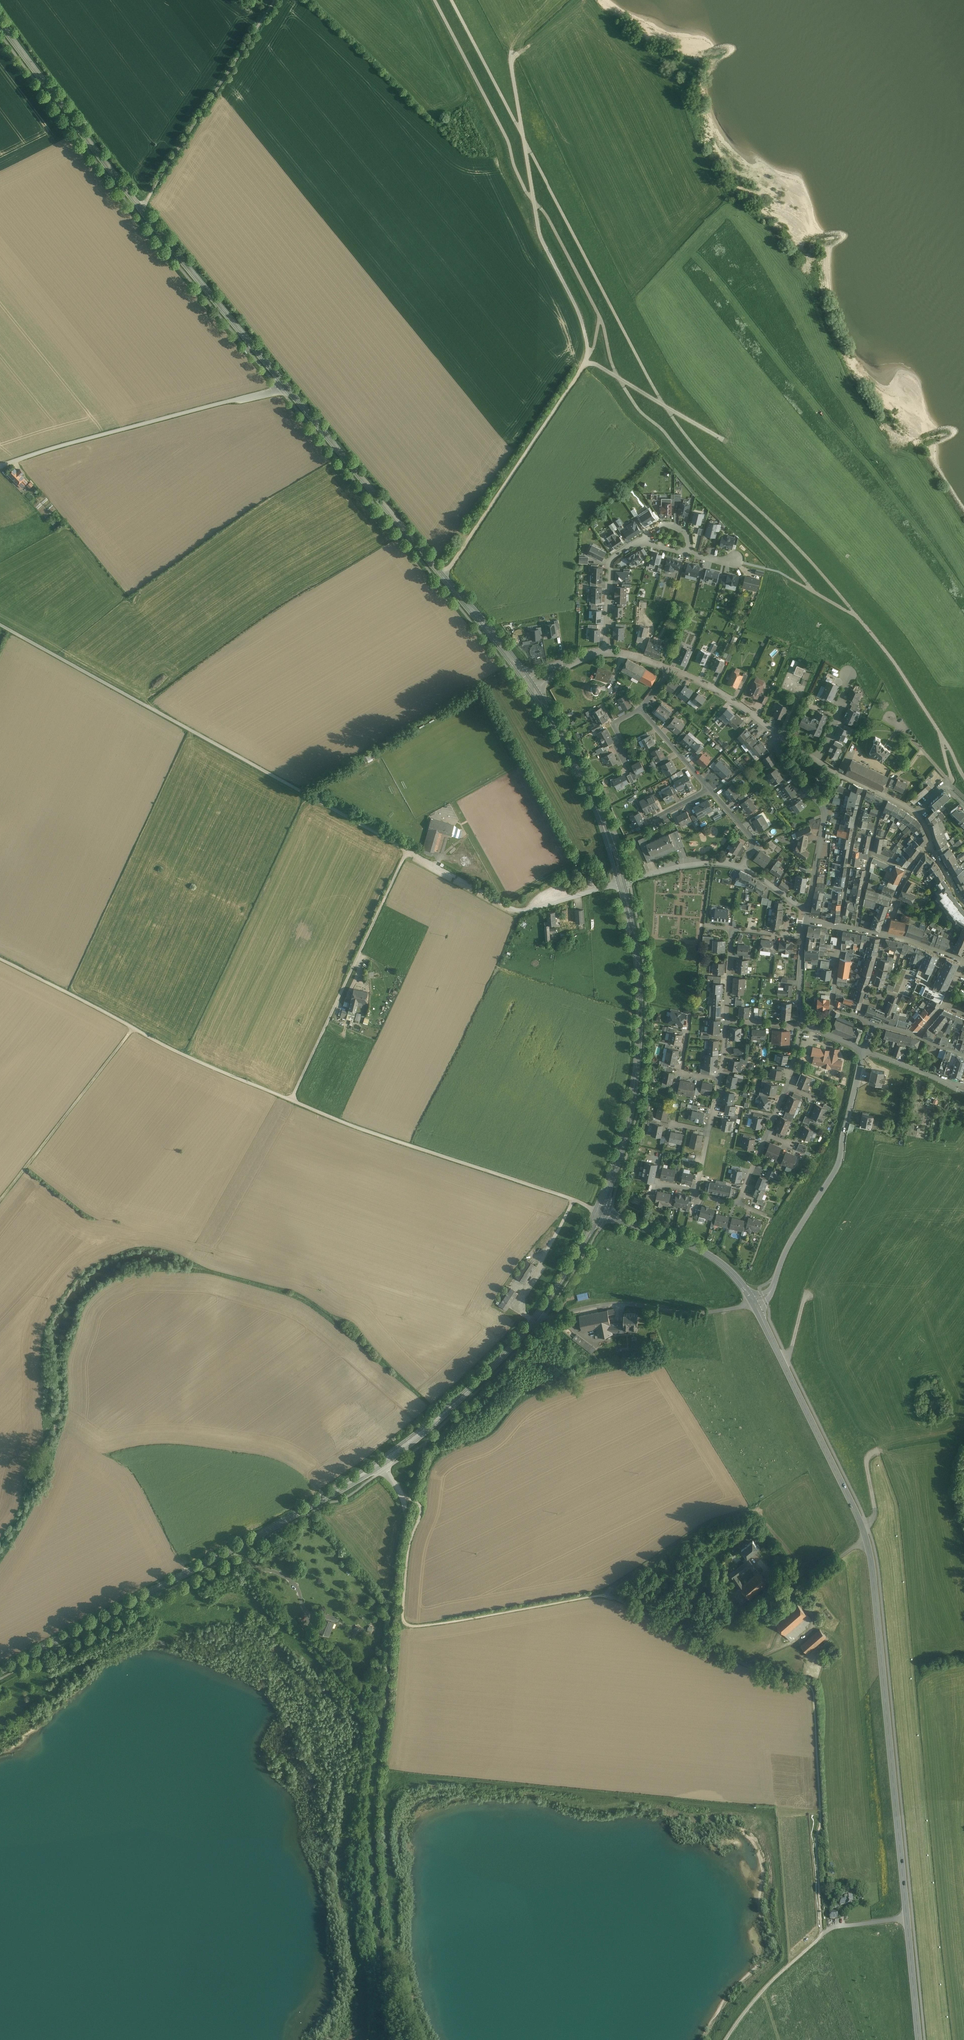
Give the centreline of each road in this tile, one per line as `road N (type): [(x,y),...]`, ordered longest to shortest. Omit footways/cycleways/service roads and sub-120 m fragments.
road 1 (secondary): [(599,1212),(534,1319),(434,1422),(281,1522),(0,1671)]
road 2 (secondary): [(919,2039),(866,1539),(754,1302)]
road 3 (track): [(395,2039),(375,1790),(405,1518),(379,1462)]
road 4 (residential): [(407,850),(0,625)]
road 5 (secondary): [(287,387),(0,22)]
road 6 (track): [(570,1267),(610,1287),(660,1297),(702,1349),(764,1490),(759,1514)]
road 7 (secondary): [(599,1212),(629,1119),(639,1055),(635,944),(621,882)]
road 8 (unclassified): [(291,1100),(599,1212)]
road 9 (unclassified): [(0,959),(169,1048),(291,1100)]
road 10 (unclassified): [(0,467),(287,387)]
road 11 (residential): [(863,1050),(840,1160),(788,1245),(772,1289),(754,1302)]
road 12 (unclassified): [(407,850),(291,1100)]
road 13 (unclassified): [(441,574),(585,364)]
road 14 (secondary): [(441,574),(287,387)]
road 15 (residential): [(621,882),(521,911),(407,850)]
road 16 (secondary): [(621,882),(591,795),(530,683)]
road 17 (track): [(133,1029),(0,1201)]
road 18 (residential): [(738,1204),(787,1087),(801,1025)]
road 19 (secondary): [(754,1302),(712,1256),(599,1212)]
road 20 (track): [(585,364),(577,305),(539,235),(535,202)]
road 21 (track): [(723,2039),(823,1936)]
road 22 (residential): [(865,786),(840,927)]
road 23 (secondary): [(530,683),(441,574)]
road 24 (residential): [(886,796),(857,930)]
road 25 (residential): [(605,652),(609,564),(639,540)]
road 26 (residential): [(670,669),(720,693),(777,735)]
road 27 (residential): [(621,882),(699,864),(741,867)]
road 28 (track): [(746,1664),(812,1628),(797,1589)]

